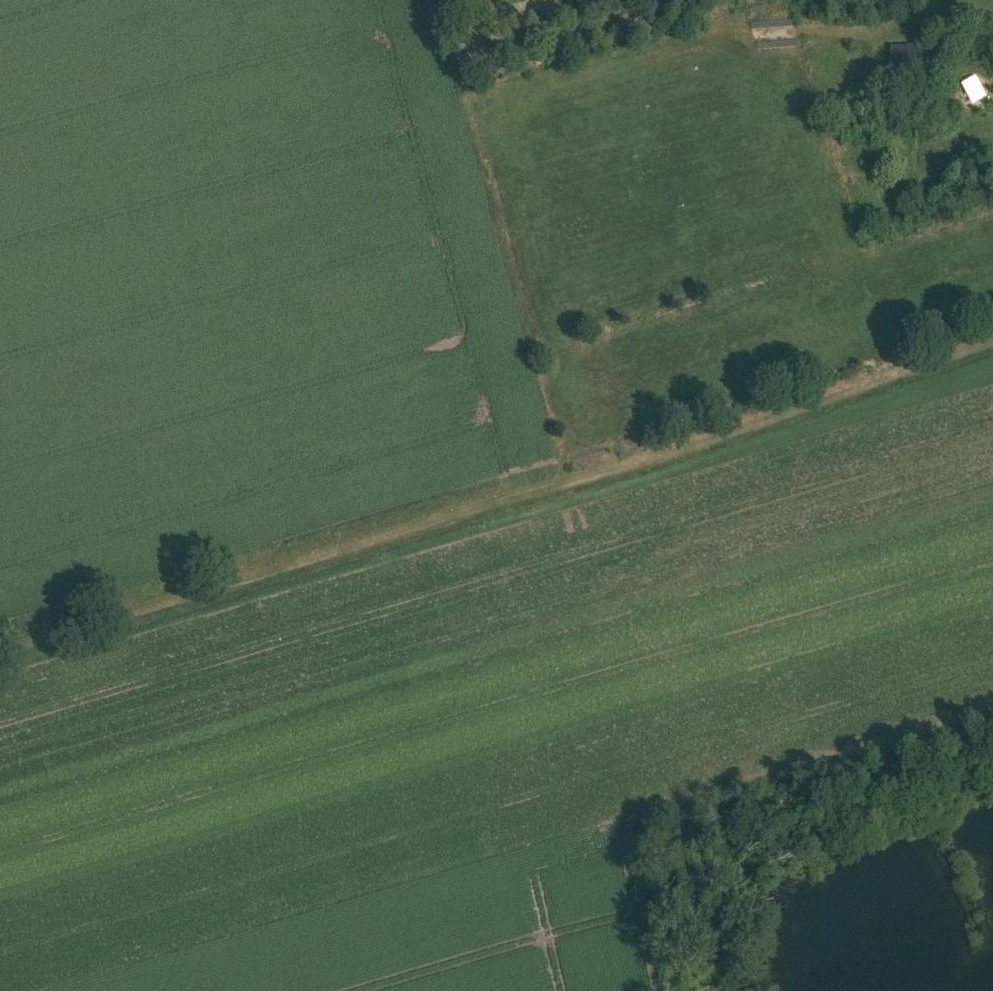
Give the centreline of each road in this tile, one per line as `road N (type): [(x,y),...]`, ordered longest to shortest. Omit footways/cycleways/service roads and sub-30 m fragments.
road 1 (track): [(992,337),(578,476),(0,650)]

